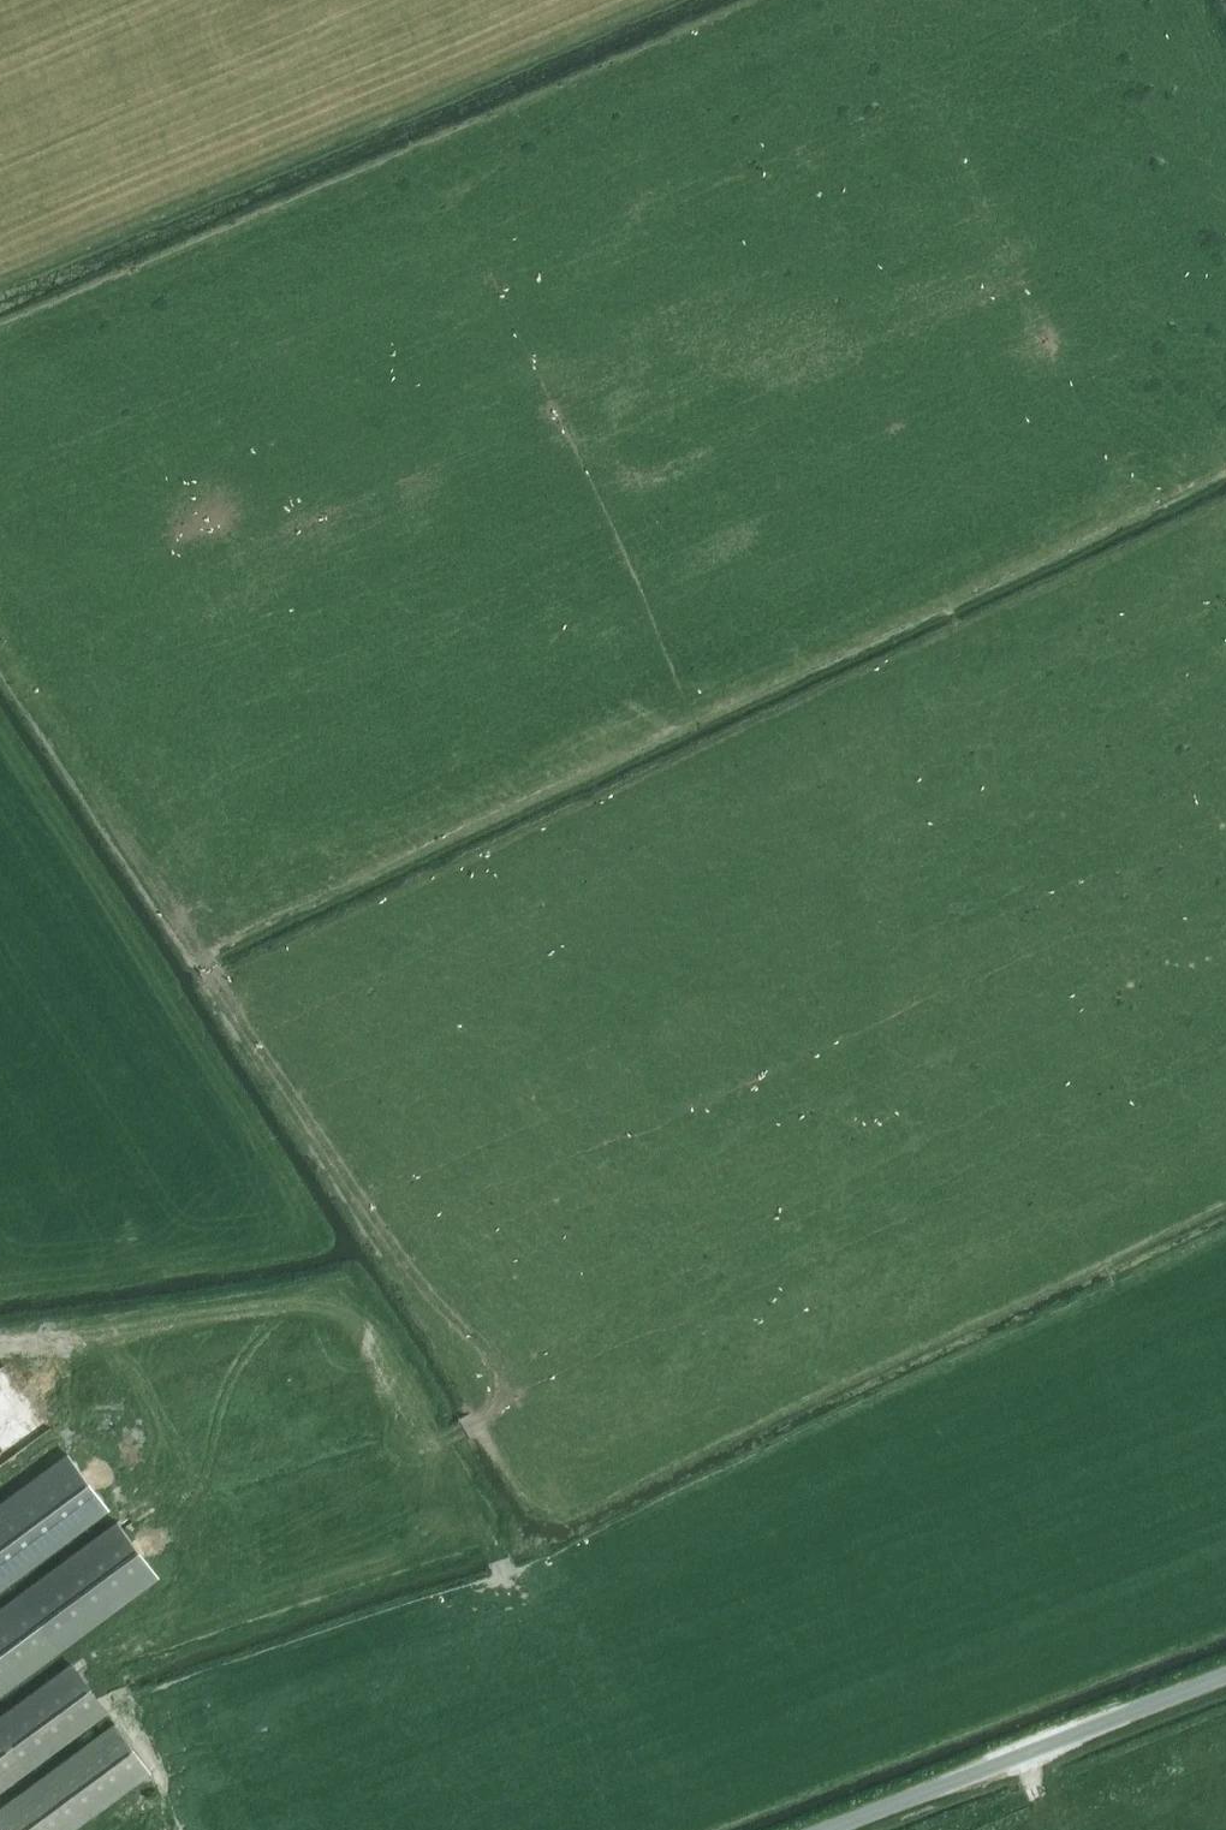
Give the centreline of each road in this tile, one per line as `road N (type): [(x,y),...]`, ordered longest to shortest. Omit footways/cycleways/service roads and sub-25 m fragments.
road 1 (unclassified): [(1225,1676),(830,1829)]

